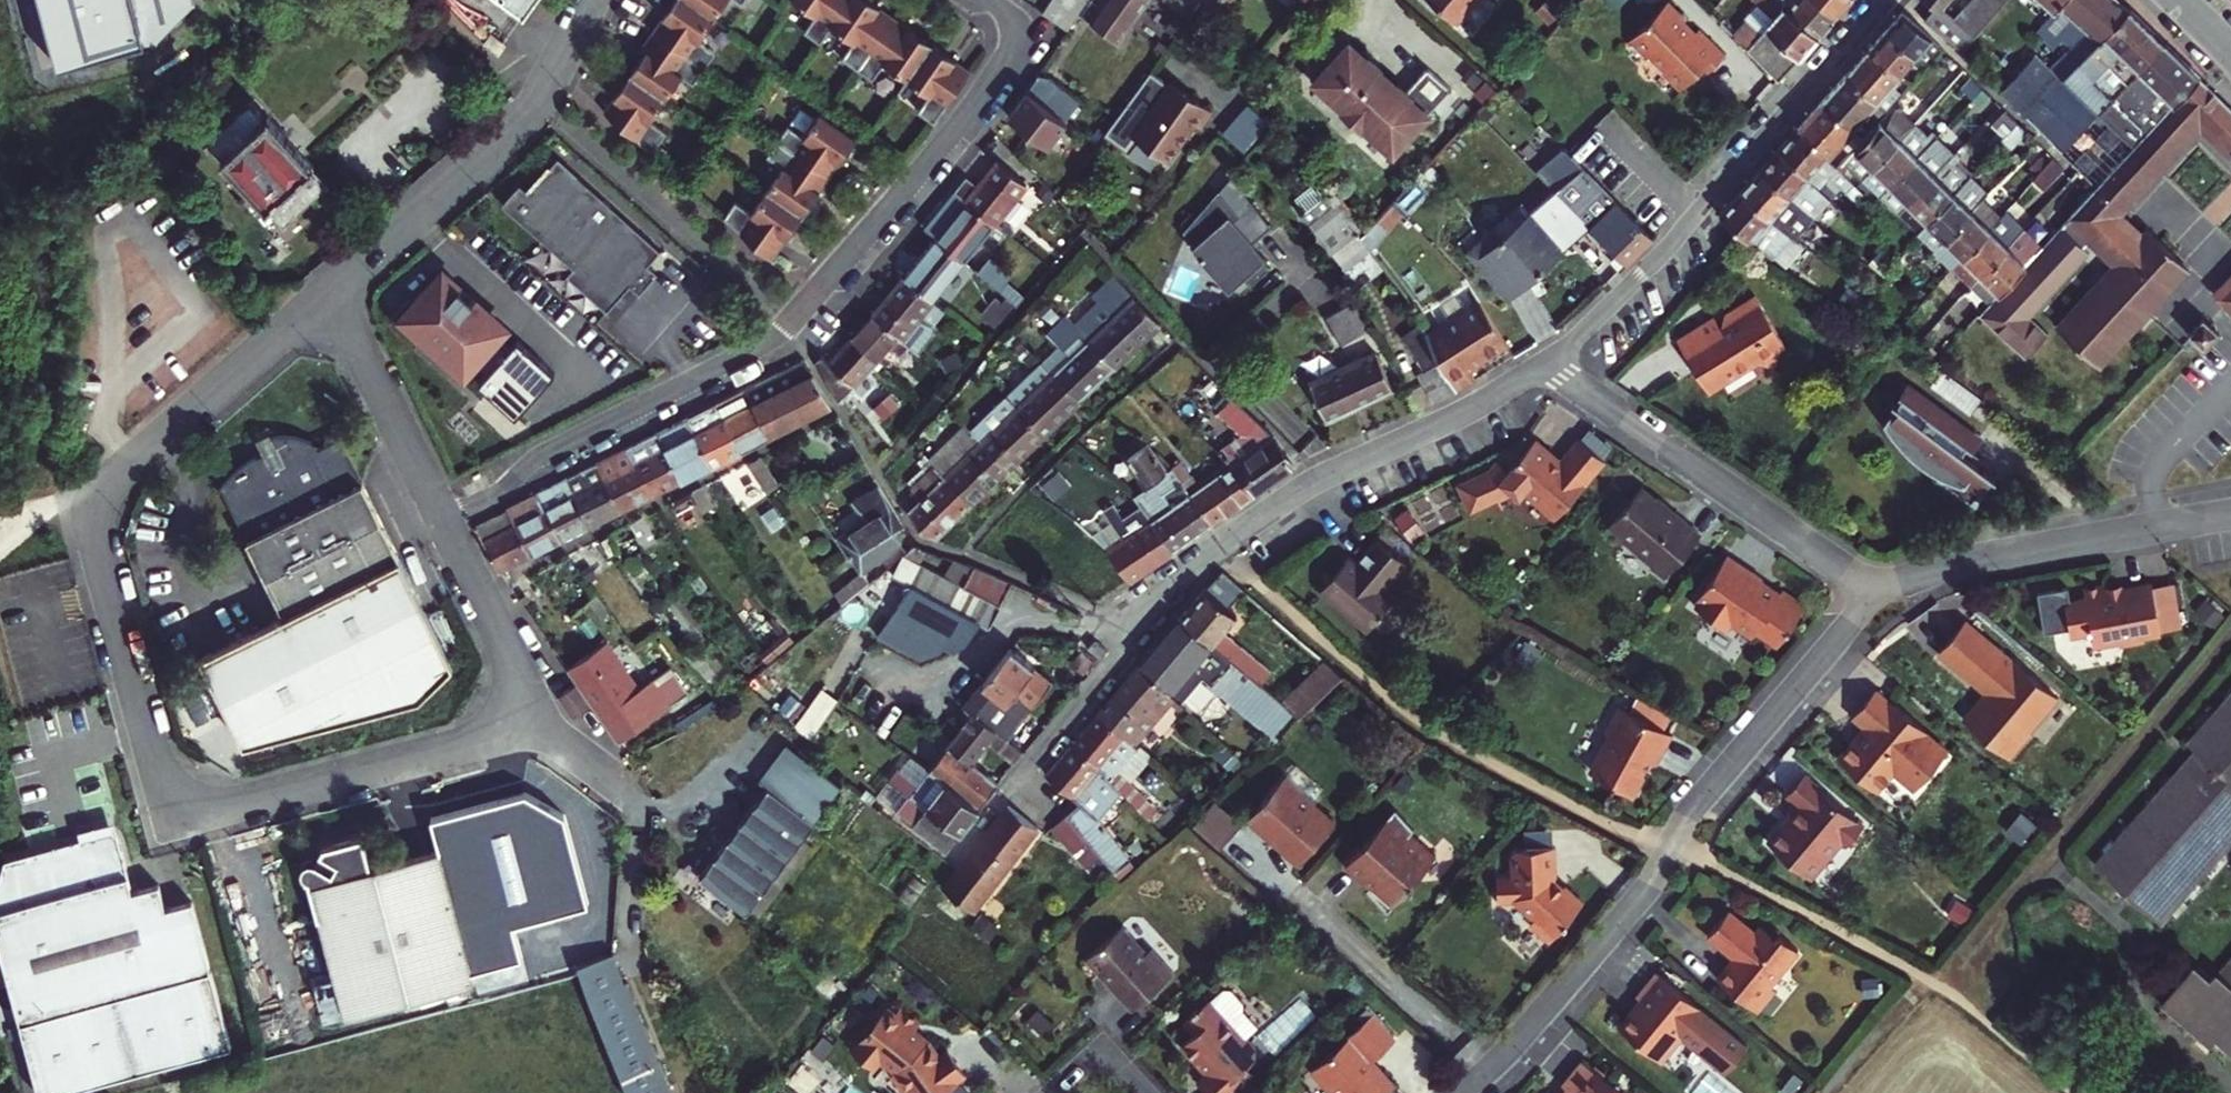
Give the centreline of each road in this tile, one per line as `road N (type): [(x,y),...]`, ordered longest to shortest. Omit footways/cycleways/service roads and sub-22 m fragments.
road 1 (residential): [(331,290),(111,482),(96,504),(93,533),(166,794),(181,805),(216,810),(471,745),(498,729),(517,697),(515,664),(444,525)]
road 2 (residential): [(444,525),(543,458),(786,325),(1010,59),(1017,23),(989,0)]
road 3 (residential): [(936,875),(1216,550),(1305,488),(1467,411),(1544,364)]
road 4 (residential): [(1493,1069),(1651,884),(1691,810),(1877,593)]
road 5 (residential): [(1544,364),(1660,255),(1887,0)]
road 6 (residential): [(1544,364),(1877,593)]
road 7 (residential): [(592,0),(534,110),(331,290)]
road 8 (residential): [(1877,593),(1951,566),(2230,515)]
road 9 (residential): [(1292,892),(1493,1069)]
road 10 (residential): [(444,525),(331,290)]
road 11 (residential): [(1146,1092),(1106,1047),(1051,1092)]

